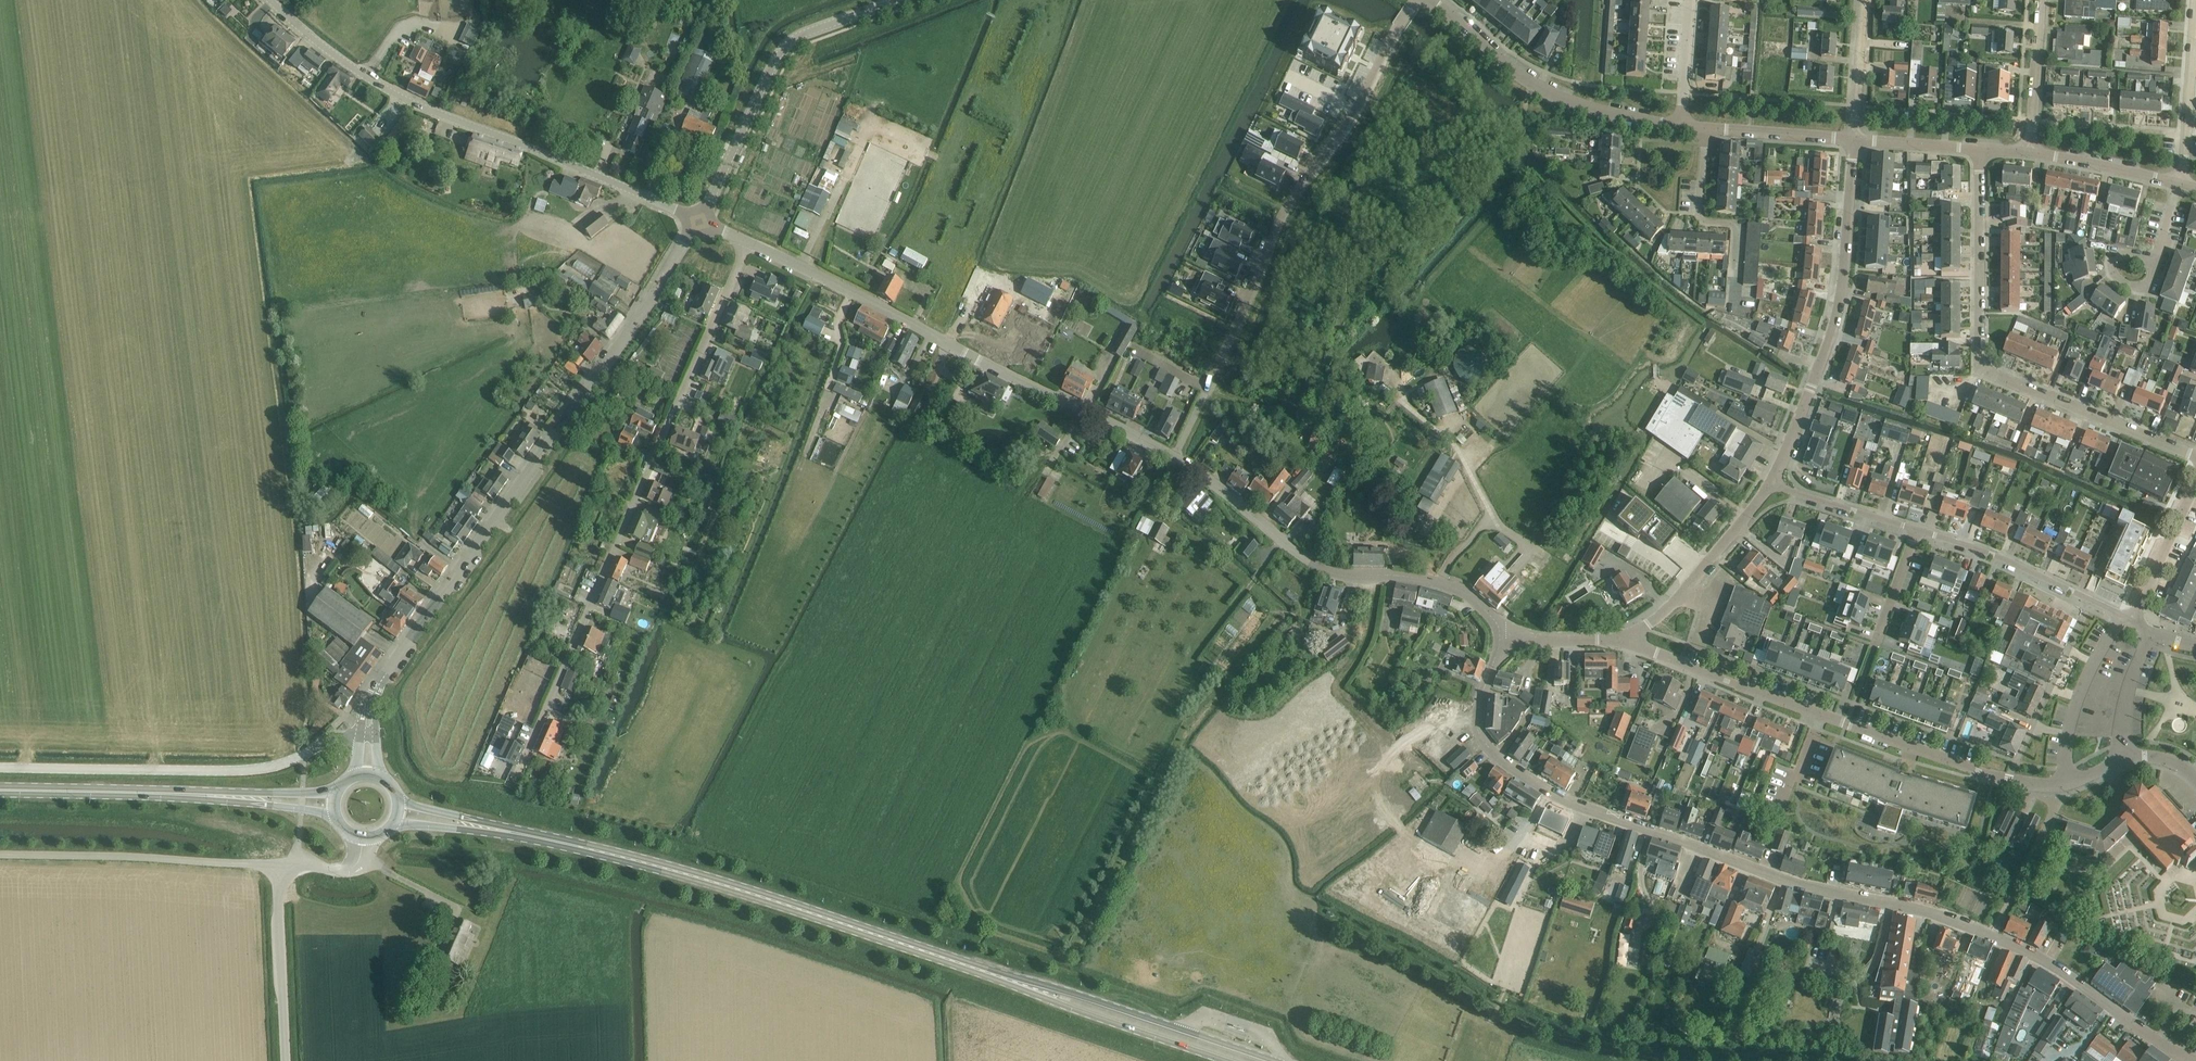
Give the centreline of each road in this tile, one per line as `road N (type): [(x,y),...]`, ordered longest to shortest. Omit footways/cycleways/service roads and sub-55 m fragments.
road 1 (tertiary): [(2195,1060),(1995,936),(1811,885),(1554,798),(1506,765),(1479,732),(1500,638)]
road 2 (tertiary): [(1500,638),(1493,618),(1461,591),(1401,576),(1334,573),(1311,562),(1182,463),(748,244)]
road 3 (unclassified): [(521,771),(748,244)]
road 4 (tertiary): [(375,691),(699,220)]
road 5 (residential): [(1131,347),(1206,387),(1276,226),(1352,119),(1420,0)]
road 6 (tertiary): [(699,220),(381,88),(264,0)]
road 7 (residential): [(2195,455),(1982,369),(1981,148)]
road 8 (residential): [(2065,784),(1997,780),(1686,665)]
road 9 (primary): [(958,964),(742,891),(584,850)]
road 10 (residential): [(1772,493),(1837,313),(1853,139)]
road 11 (unclassified): [(0,767),(250,771),(360,736)]
road 12 (primary): [(1272,1060),(958,964)]
road 13 (residential): [(699,220),(776,60),(811,36),(906,0)]
road 14 (unclassified): [(293,861),(0,858)]
road 15 (residential): [(1430,0),(1539,87),(1607,113),(1682,126)]
road 16 (primary): [(958,964),(1219,1060)]
road 17 (residential): [(2123,616),(1979,549),(1917,530)]
road 18 (unclassified): [(293,861),(279,895),(286,1060)]
road 19 (unclassified): [(1735,302),(1738,225),(1702,214),(1705,128)]
road 20 (primary): [(394,823),(584,850)]
road 21 (primary): [(584,850),(399,803)]
road 22 (residential): [(2179,181),(2195,0)]
road 23 (residential): [(2065,784),(2074,710),(2123,616)]
road 24 (primary): [(338,793),(160,795)]
road 25 (primary): [(160,795),(336,815)]
road 26 (primary): [(160,795),(0,792)]
road 27 (unclassified): [(2179,181),(2030,151)]
road 28 (residential): [(2030,151),(2042,0)]
road 29 (residential): [(2002,920),(2065,784)]
road 30 (residential): [(1917,530),(1772,493)]
road 31 (unclassified): [(1853,139),(1705,128)]
road 32 (residential): [(2134,623),(2195,488)]
road 33 (residential): [(1853,139),(1864,0)]
road 34 (residential): [(2154,633),(2129,690),(2123,758)]
road 35 (unclassified): [(1981,148),(1853,139)]
road 36 (residential): [(1682,126),(1691,0)]
road 37 (residential): [(1876,646),(1917,530)]

